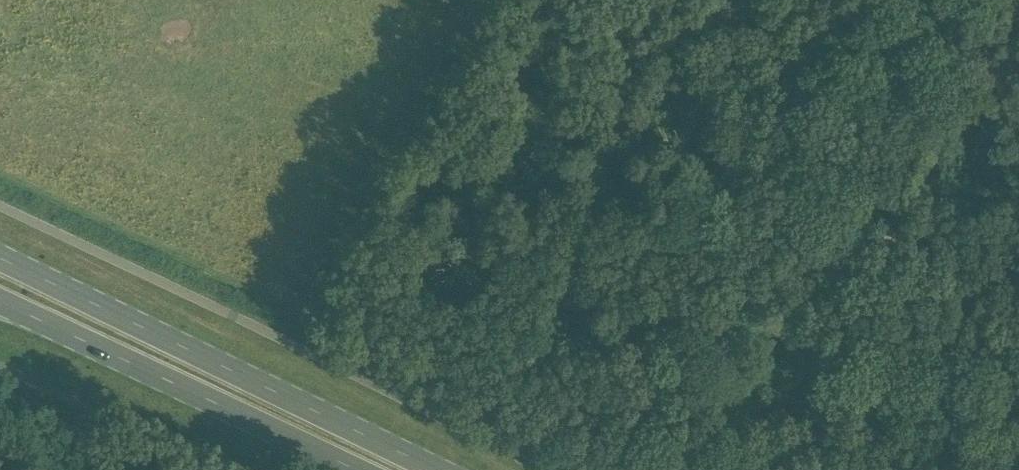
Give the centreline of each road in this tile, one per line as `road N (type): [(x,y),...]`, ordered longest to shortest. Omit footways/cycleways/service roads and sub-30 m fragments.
road 1 (primary): [(435,469),(0,259)]
road 2 (primary): [(0,301),(352,469)]

